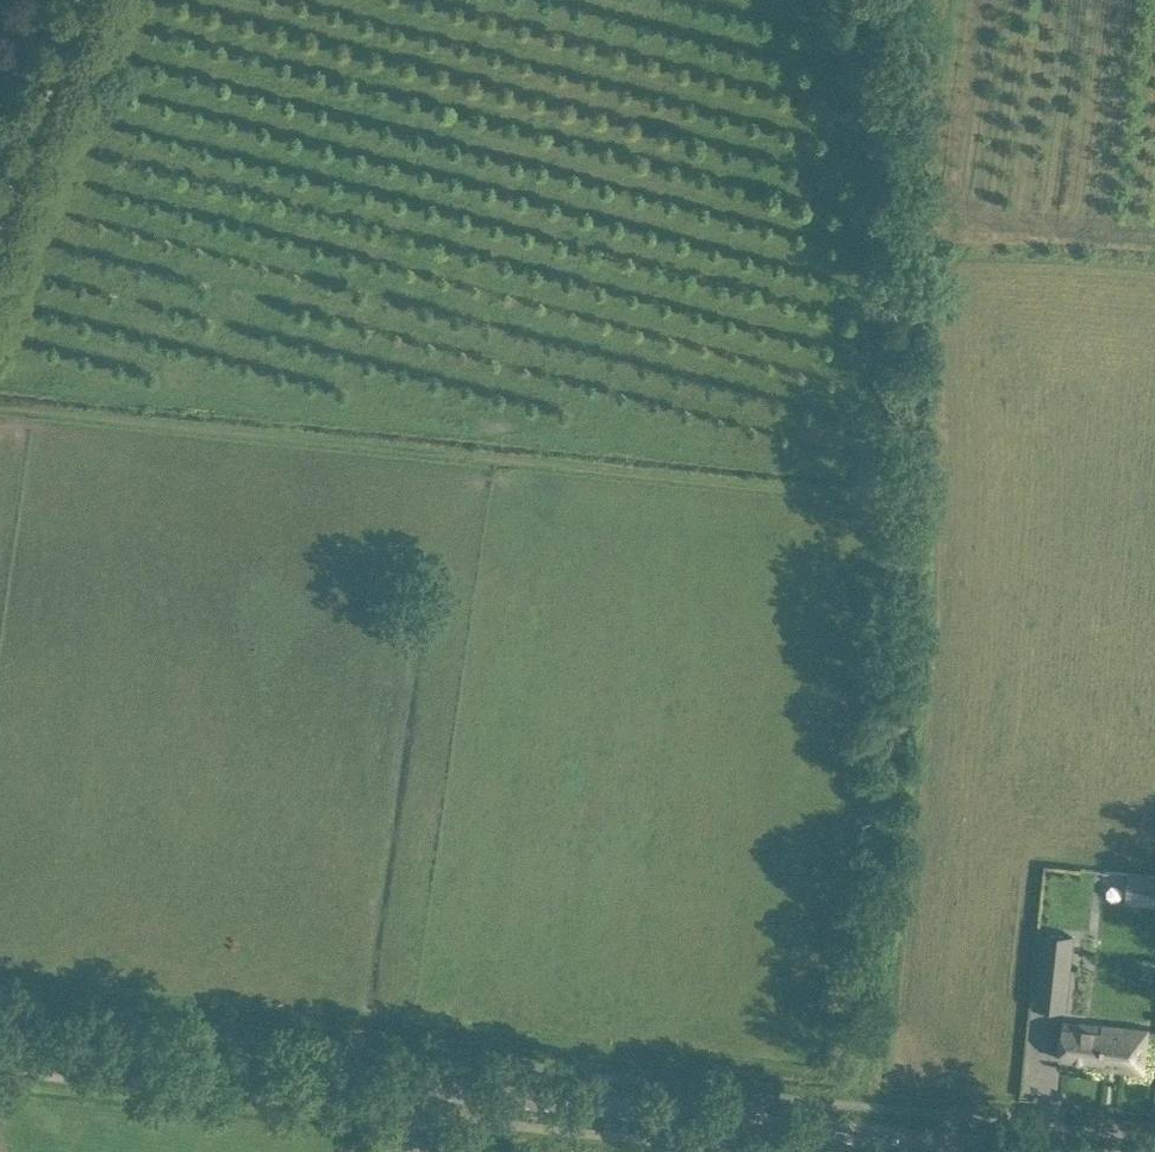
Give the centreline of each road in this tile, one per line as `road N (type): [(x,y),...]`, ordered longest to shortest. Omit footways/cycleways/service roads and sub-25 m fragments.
road 1 (tertiary): [(828,1131),(0,1050)]
road 2 (track): [(0,217),(80,0)]
road 3 (tertiary): [(1043,1151),(828,1131)]

